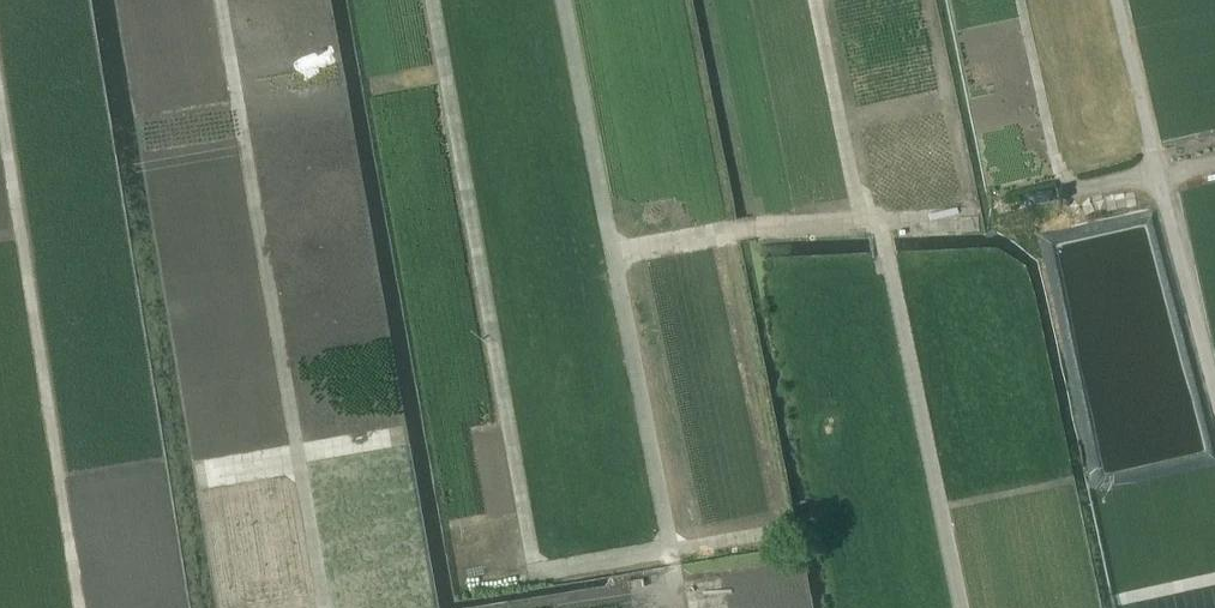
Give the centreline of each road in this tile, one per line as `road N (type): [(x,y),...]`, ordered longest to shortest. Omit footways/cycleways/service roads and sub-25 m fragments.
road 1 (track): [(433,0),(535,571),(670,545)]
road 2 (track): [(958,607),(877,224),(862,223),(816,0)]
road 3 (track): [(681,607),(562,0)]
road 4 (track): [(327,607),(222,0)]
road 5 (track): [(0,125),(76,607)]
road 6 (track): [(1118,0),(1214,419)]
road 7 (track): [(877,224),(984,212),(1214,159)]
road 8 (track): [(611,252),(743,230),(862,223)]
road 9 (track): [(1062,191),(1020,0)]

